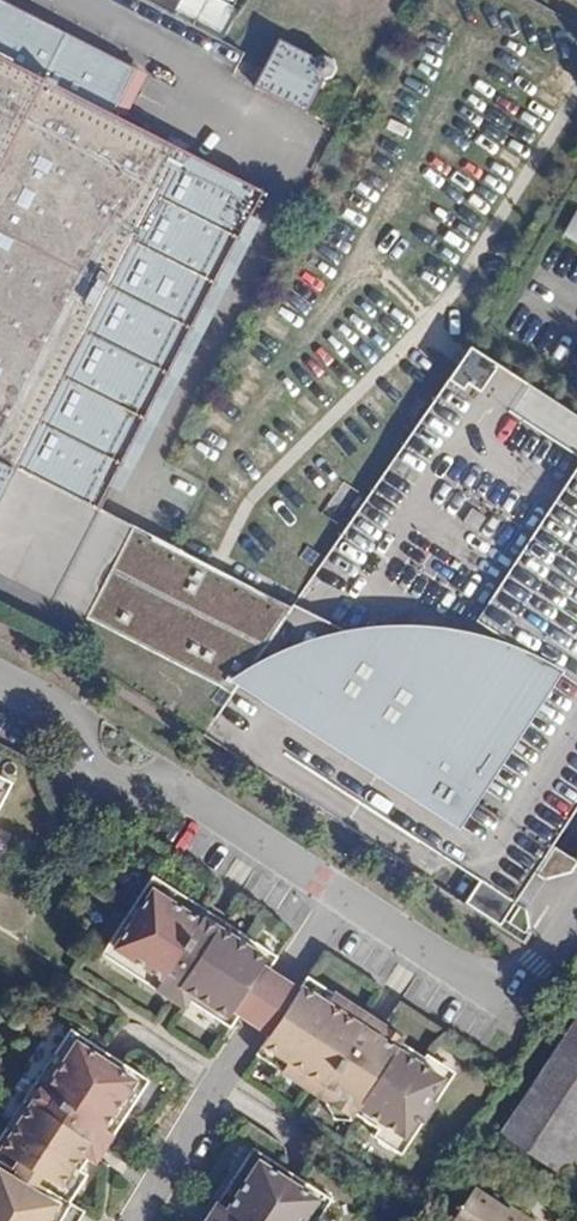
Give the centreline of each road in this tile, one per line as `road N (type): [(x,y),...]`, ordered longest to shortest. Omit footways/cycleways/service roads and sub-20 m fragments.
road 1 (residential): [(339,893),(163,775),(115,776),(94,760),(84,726),(0,678)]
road 2 (residential): [(339,893),(140,1220)]
road 3 (residential): [(576,907),(504,1003),(339,893)]

